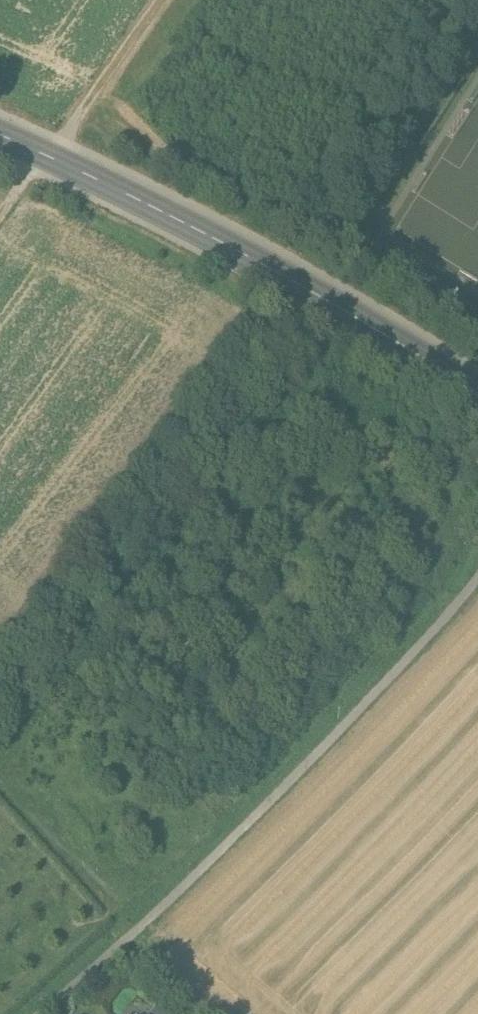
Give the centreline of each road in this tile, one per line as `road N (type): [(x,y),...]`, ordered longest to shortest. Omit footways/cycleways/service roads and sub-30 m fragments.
road 1 (tertiary): [(477,399),(216,240),(0,136)]
road 2 (track): [(0,222),(157,0)]

